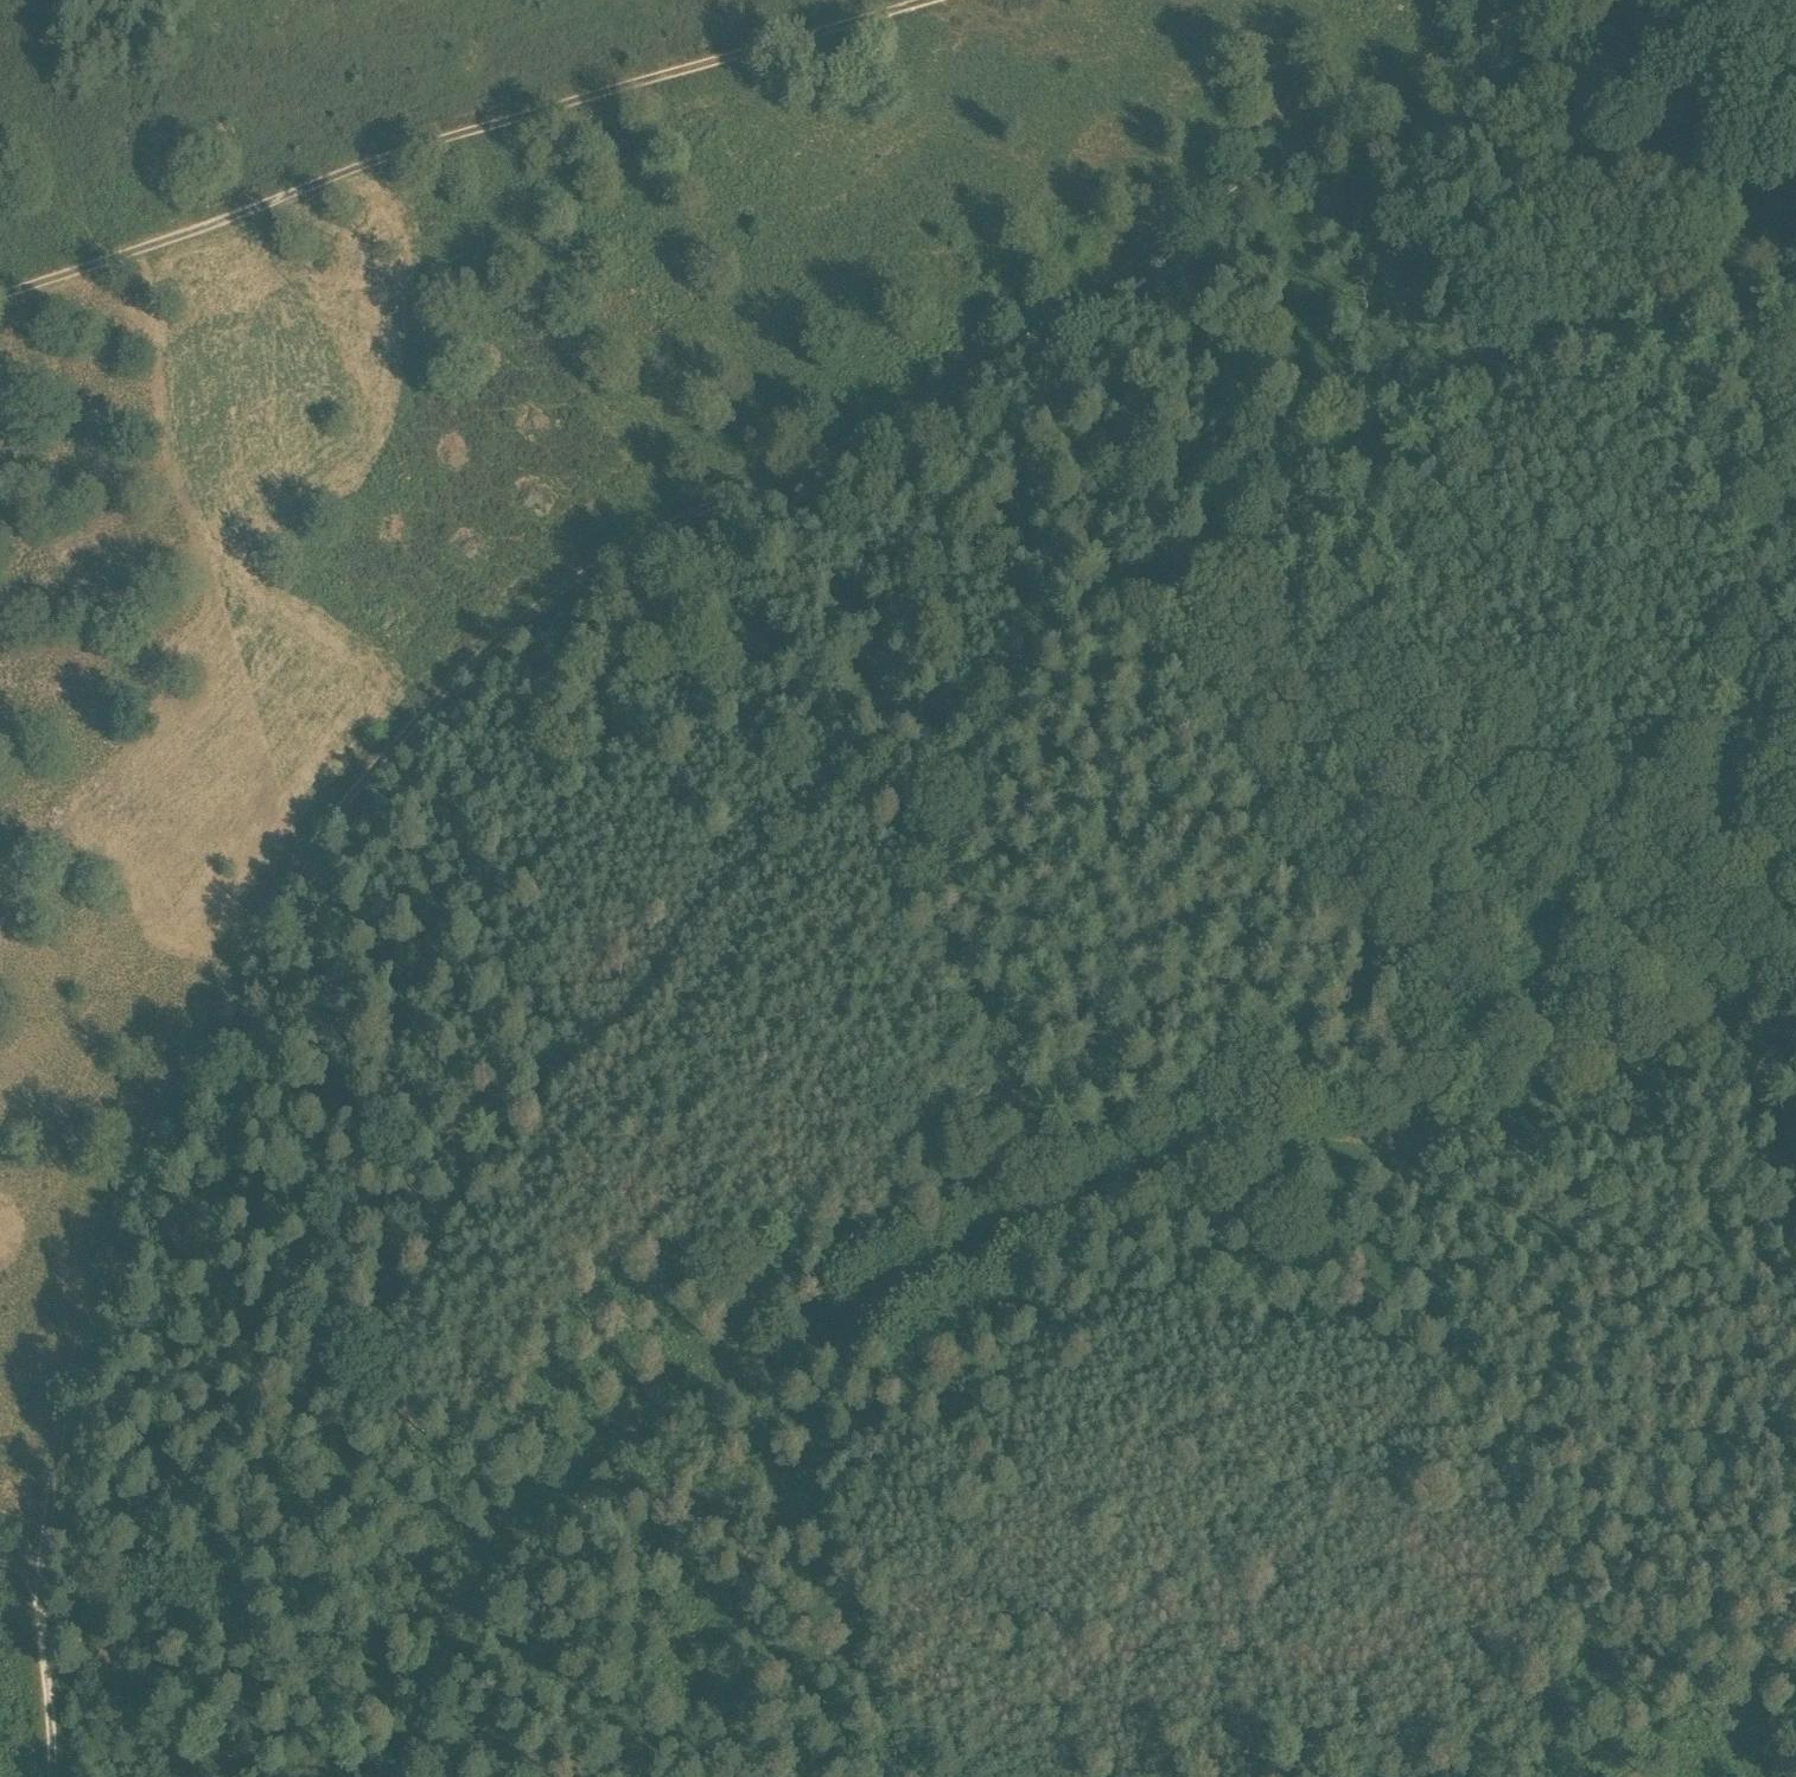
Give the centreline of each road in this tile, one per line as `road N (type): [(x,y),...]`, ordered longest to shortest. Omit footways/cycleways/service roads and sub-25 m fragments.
road 1 (track): [(405,1776),(548,1497),(609,1458),(1043,1227),(1133,1190),(1211,1168),(1436,1147),(1543,1122),(1671,1073),(1795,977)]
road 2 (track): [(930,0),(445,138),(0,292)]
road 3 (track): [(53,1776),(53,1600)]

